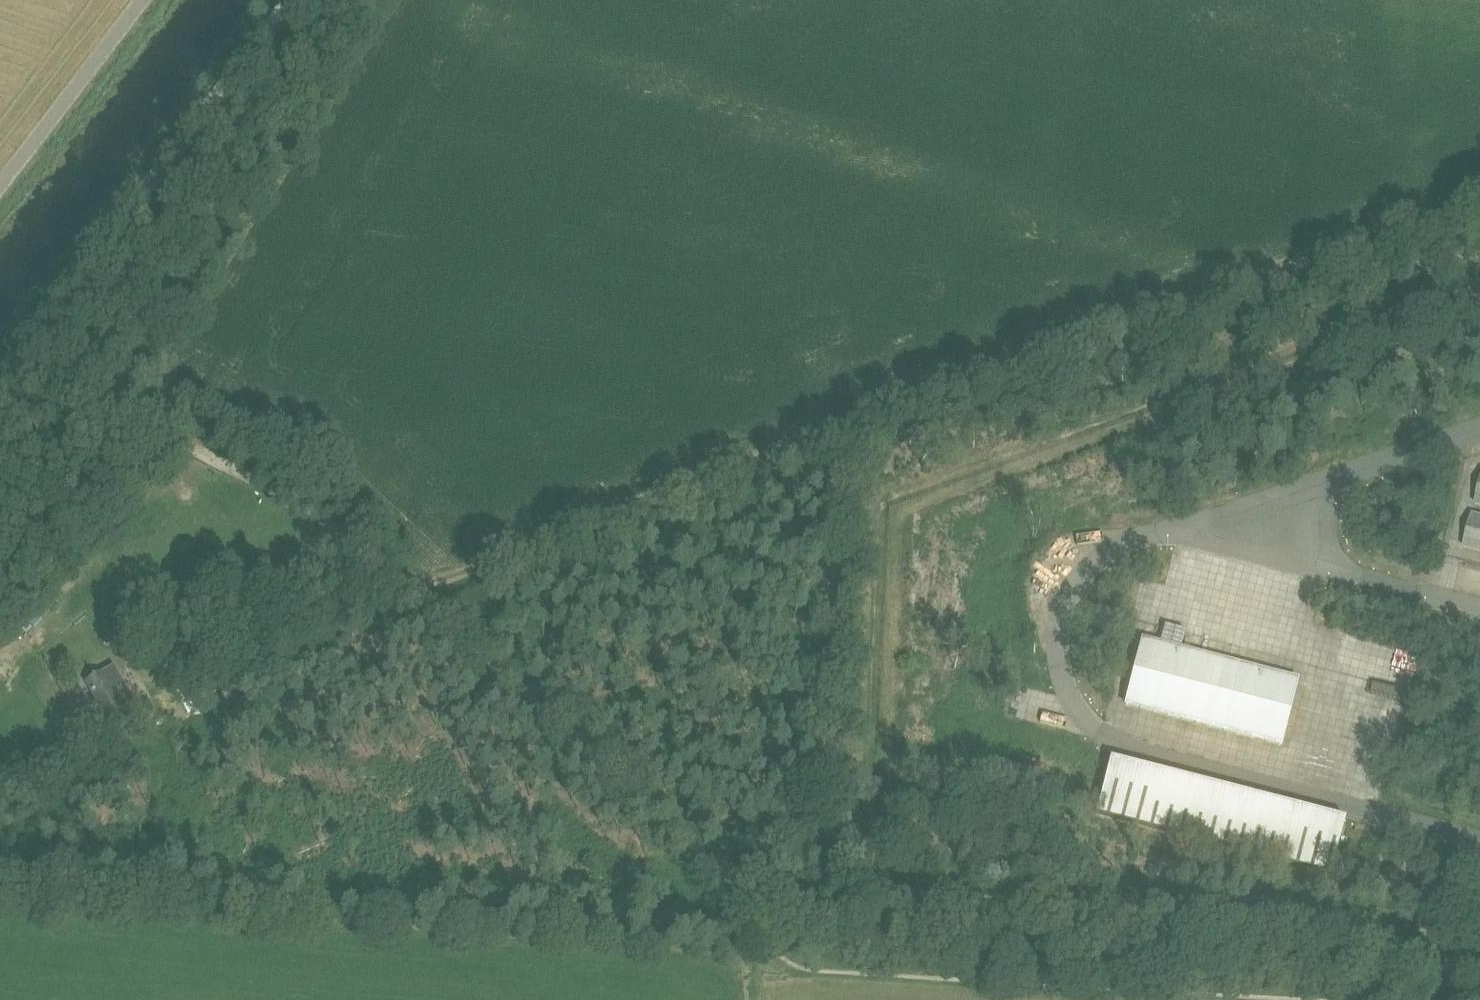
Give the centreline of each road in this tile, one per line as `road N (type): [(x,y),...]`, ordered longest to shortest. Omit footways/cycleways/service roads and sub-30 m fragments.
road 1 (track): [(29,387),(2,378),(286,0)]
road 2 (track): [(387,567),(290,499),(164,433),(29,387)]
road 3 (unclassified): [(0,188),(141,0)]

